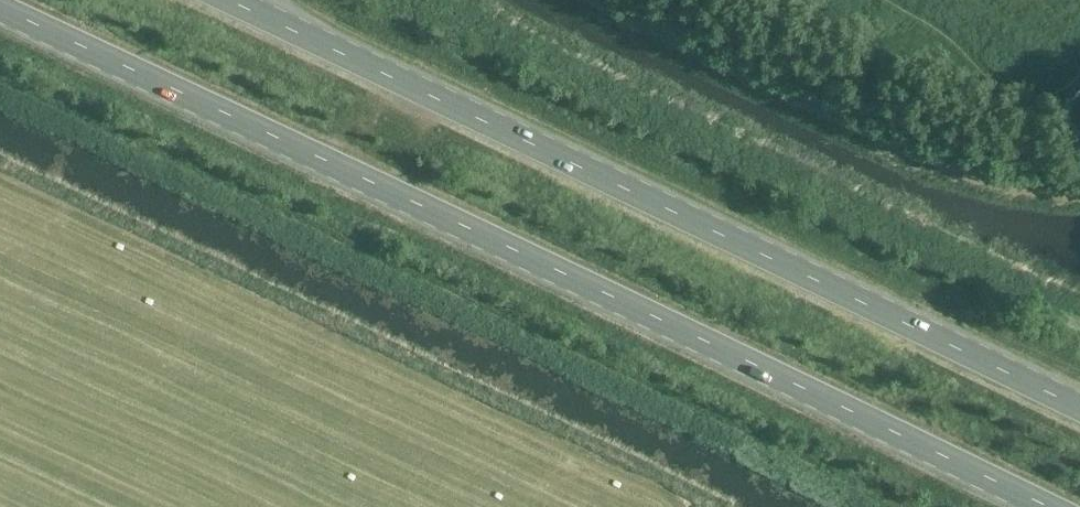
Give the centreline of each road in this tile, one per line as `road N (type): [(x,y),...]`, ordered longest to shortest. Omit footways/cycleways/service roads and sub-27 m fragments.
road 1 (primary): [(0,9),(1044,506)]
road 2 (primary): [(1079,406),(226,0)]

